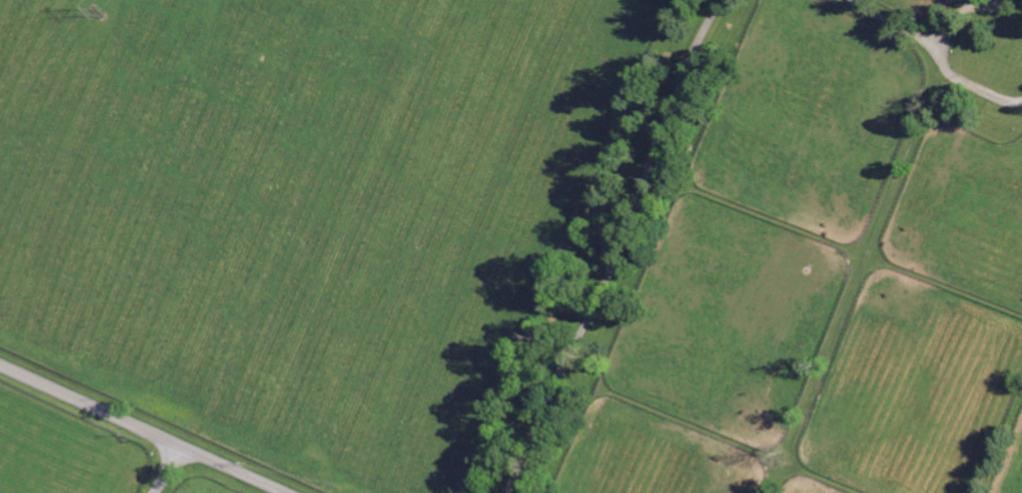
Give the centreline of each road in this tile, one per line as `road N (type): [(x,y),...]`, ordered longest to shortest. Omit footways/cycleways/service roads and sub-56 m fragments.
road 1 (residential): [(0,364),(287,492)]

